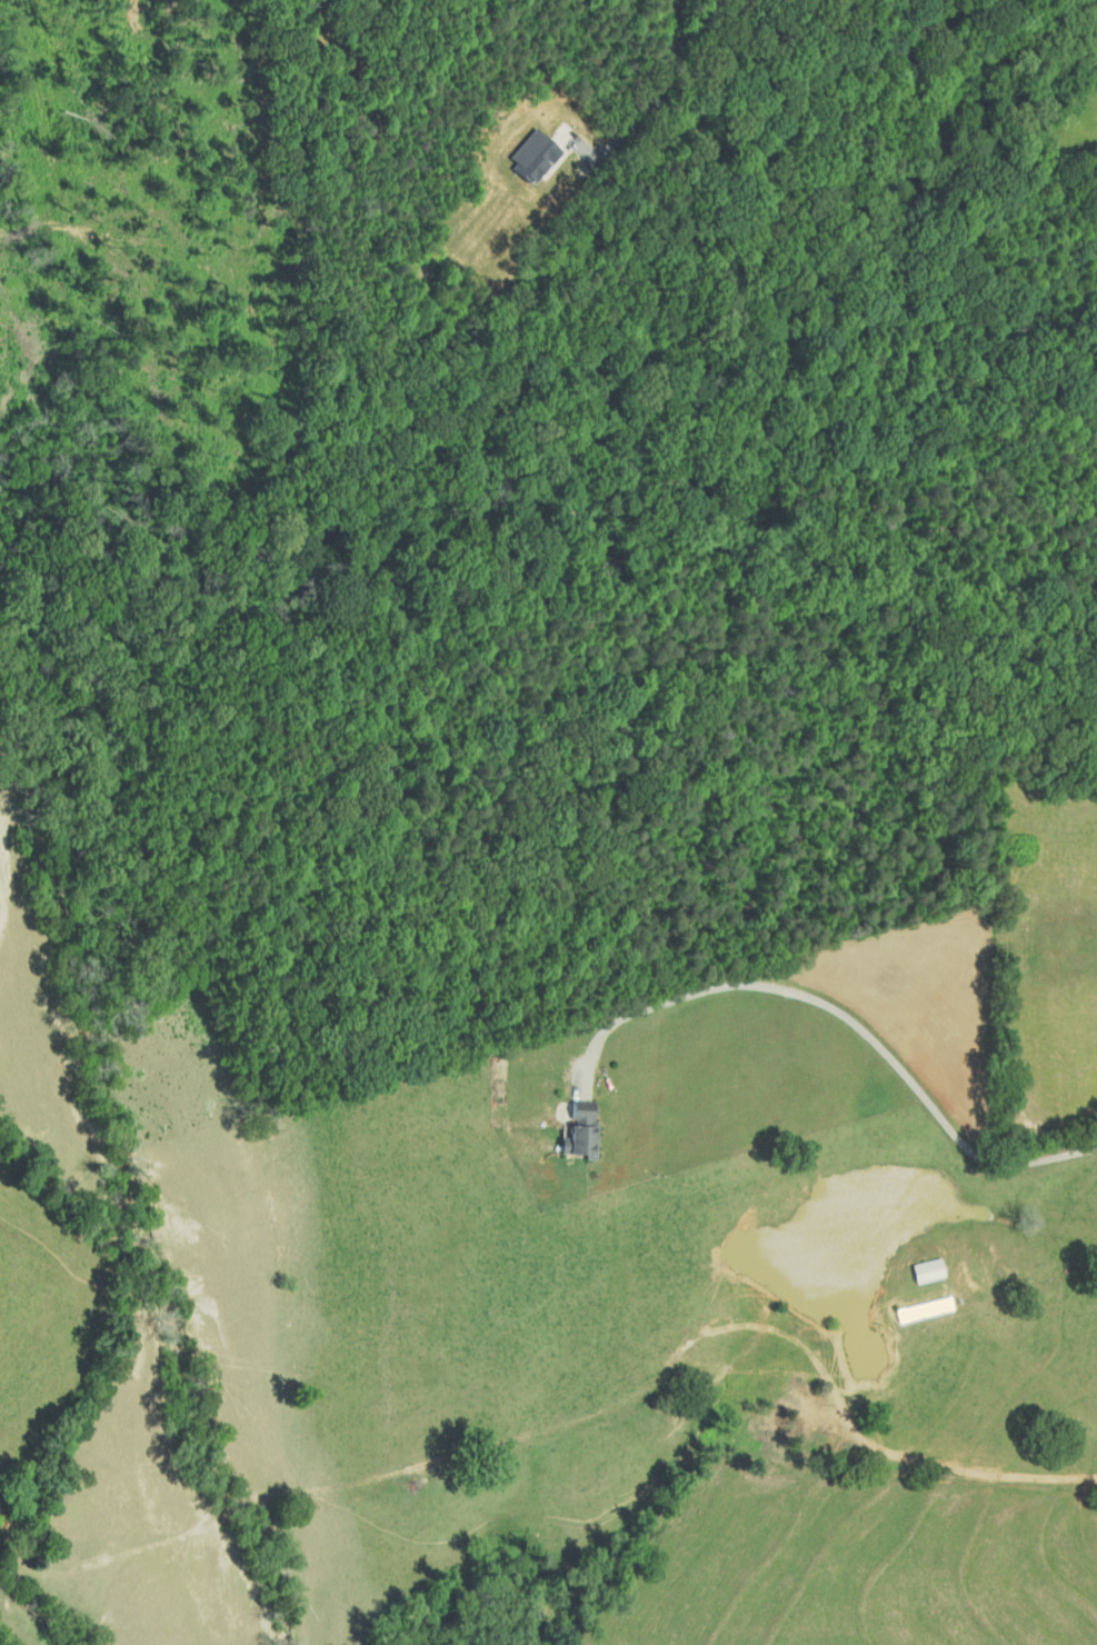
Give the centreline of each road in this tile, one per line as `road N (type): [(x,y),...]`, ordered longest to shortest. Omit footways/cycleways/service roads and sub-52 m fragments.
road 1 (residential): [(993,1170),(896,1060),(841,1009),(800,989),(732,981),(622,1013)]

